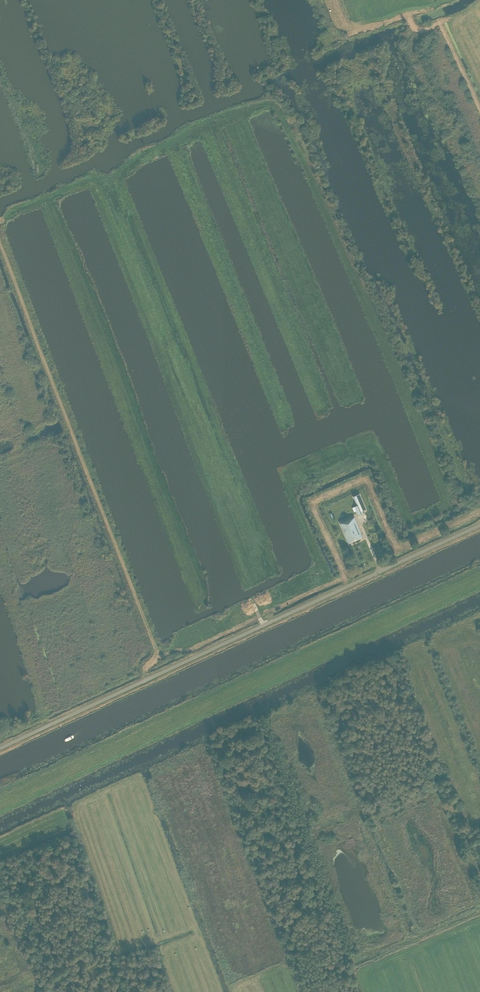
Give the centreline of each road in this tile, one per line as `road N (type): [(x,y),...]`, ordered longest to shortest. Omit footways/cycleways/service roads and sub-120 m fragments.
road 1 (unclassified): [(0,750),(479,527)]

